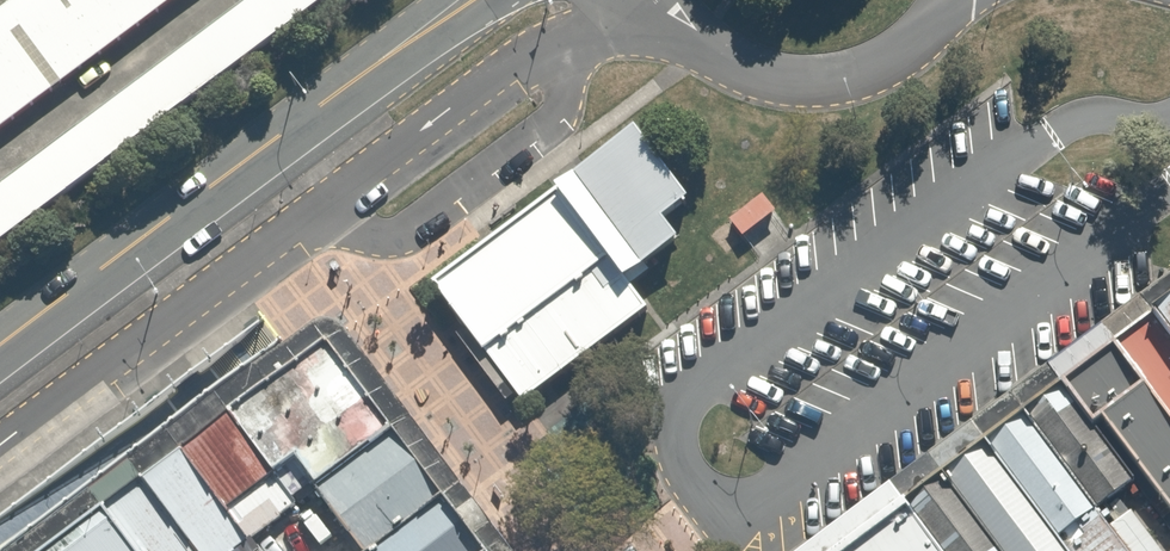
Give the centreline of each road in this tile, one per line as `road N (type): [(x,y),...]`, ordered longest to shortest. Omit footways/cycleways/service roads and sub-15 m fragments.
road 1 (secondary): [(464,0),(0,346)]
road 2 (unclassified): [(946,0),(909,49),(874,70),(802,84),(724,62),(642,0)]

